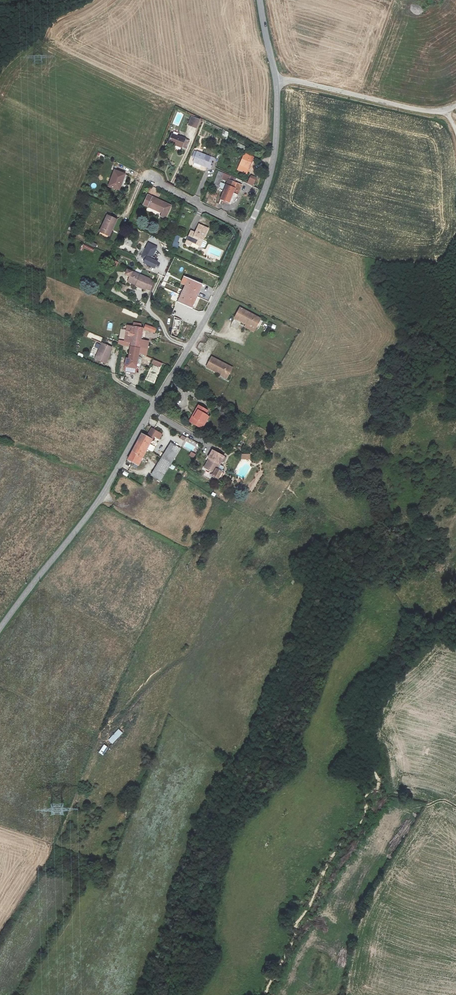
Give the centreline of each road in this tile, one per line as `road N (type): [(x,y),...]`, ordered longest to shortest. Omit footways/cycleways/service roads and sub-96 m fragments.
road 1 (unclassified): [(0,628),(98,502),(224,283),(272,167),(276,81)]
road 2 (unclassified): [(276,81),(423,111),(455,105)]

